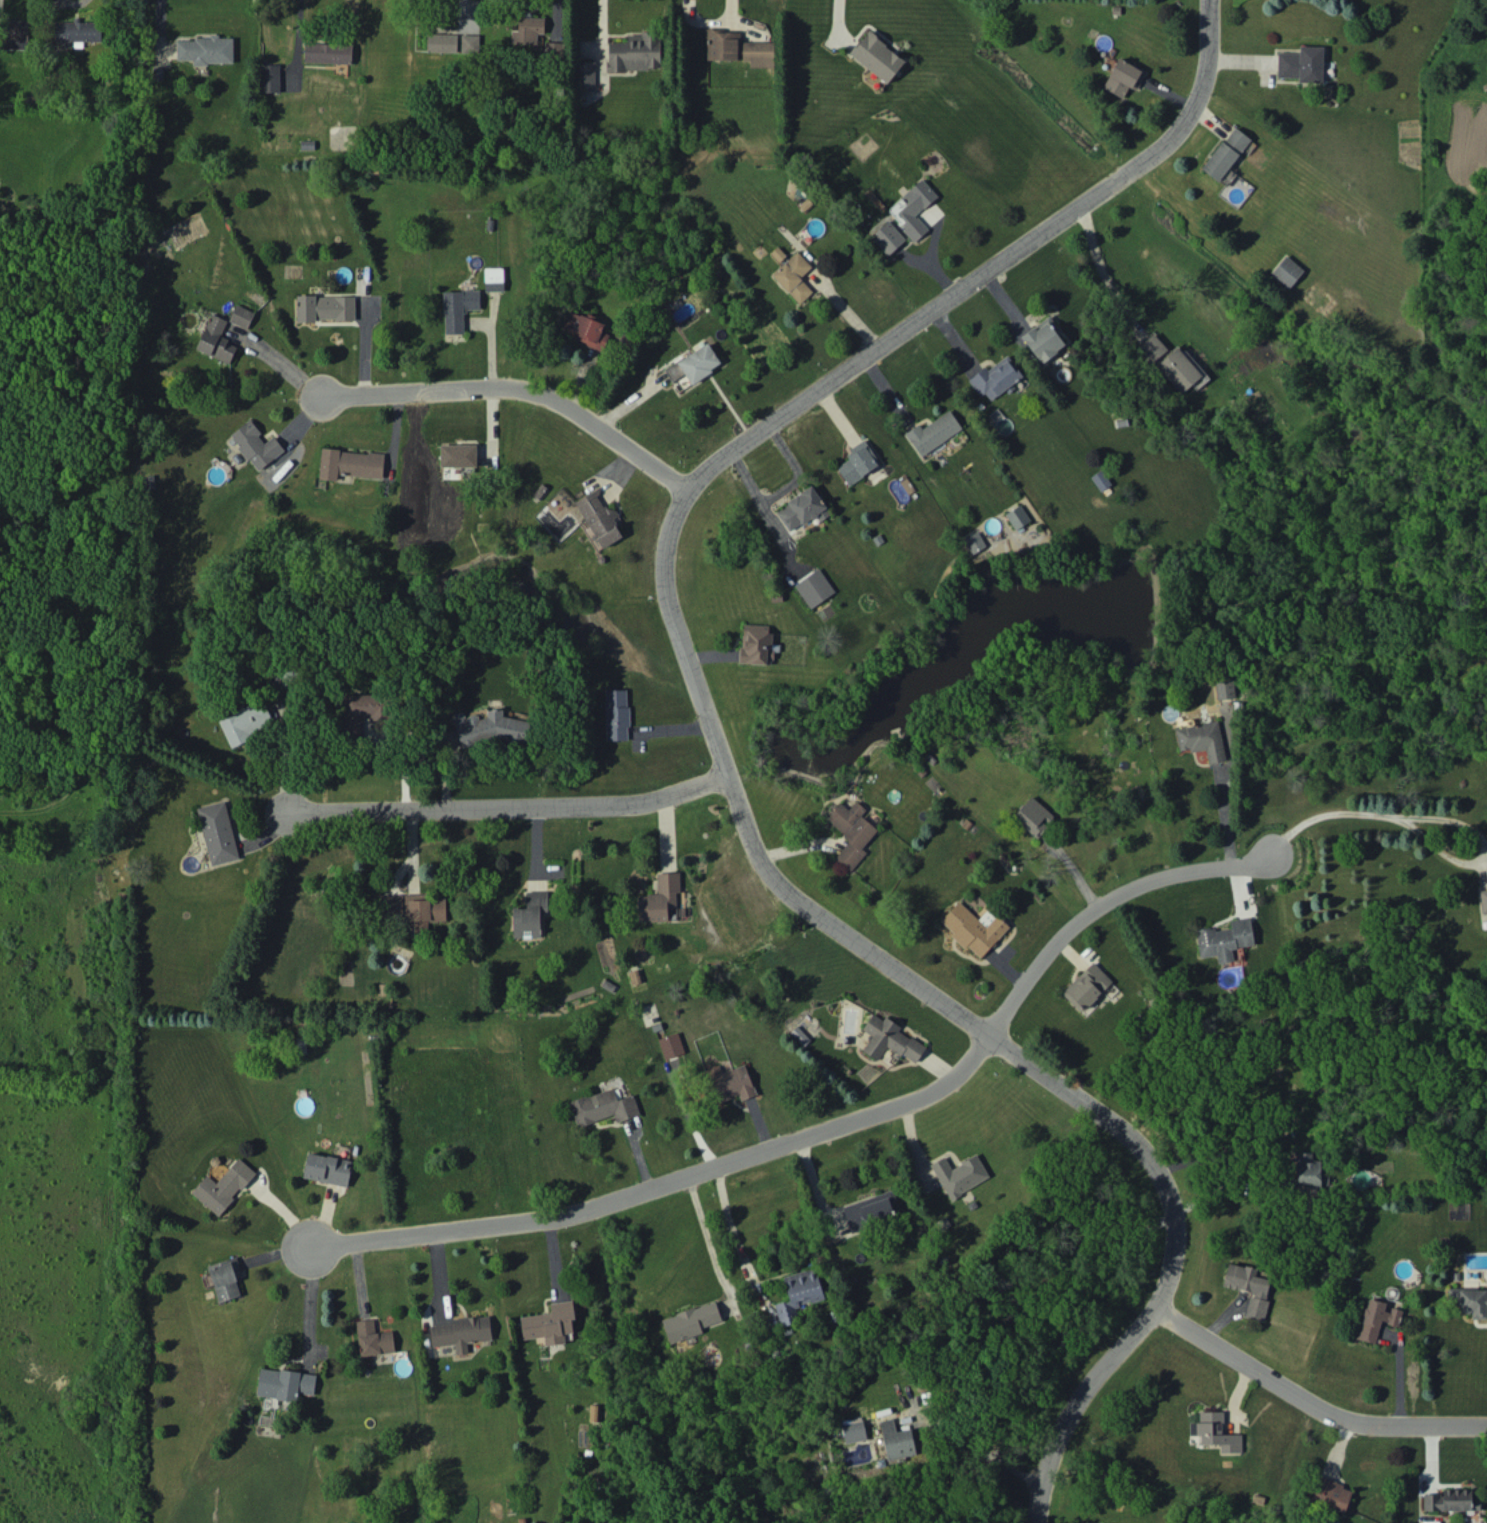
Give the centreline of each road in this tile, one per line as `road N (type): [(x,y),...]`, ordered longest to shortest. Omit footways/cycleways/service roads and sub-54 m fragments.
road 1 (residential): [(1035,1522),(1038,1484),(1067,1394),(1151,1303),(1168,1243),(1165,1182),(1088,1095),(767,875),(720,775),(652,568),(679,477)]
road 2 (residential): [(303,1241),(591,1203),(941,1079),(1062,927),(1110,894),(1259,864)]
road 3 (residential): [(679,477),(824,385),(1189,118),(1206,0)]
road 4 (residential): [(713,745),(987,586),(1160,449)]
road 5 (residential): [(720,775),(632,801),(269,809)]
road 6 (residential): [(679,477),(556,399),(472,382),(300,391)]
road 7 (residential): [(1151,1303),(1340,1410),(1486,1423)]

